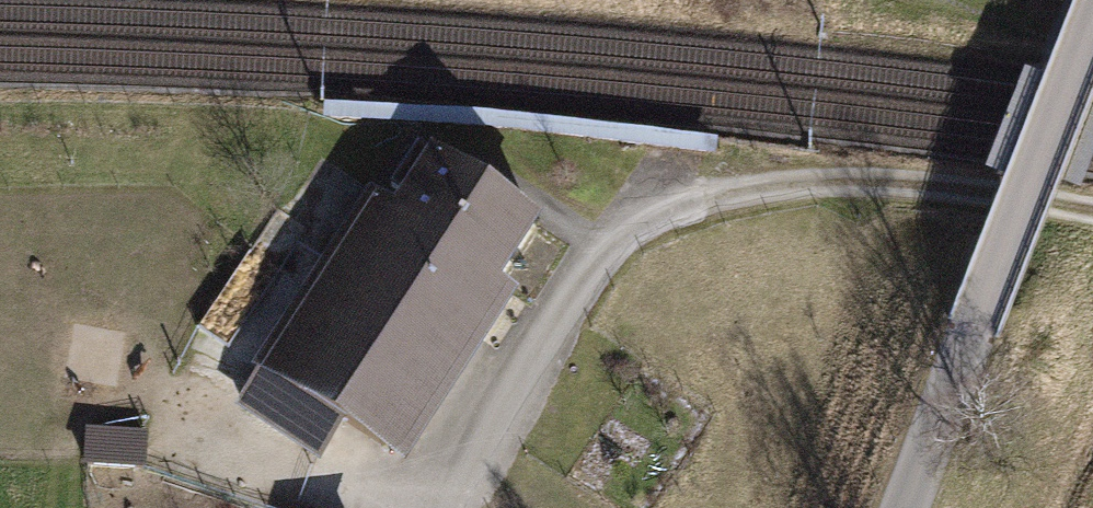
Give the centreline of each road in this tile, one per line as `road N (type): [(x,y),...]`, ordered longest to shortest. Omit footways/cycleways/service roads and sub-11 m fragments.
road 1 (track): [(457,507),(563,313),(618,241),(710,197),(796,188),(953,194),(1092,217)]
road 2 (tertiary): [(1092,43),(909,507)]
road 3 (track): [(177,419),(308,505),(327,507)]

